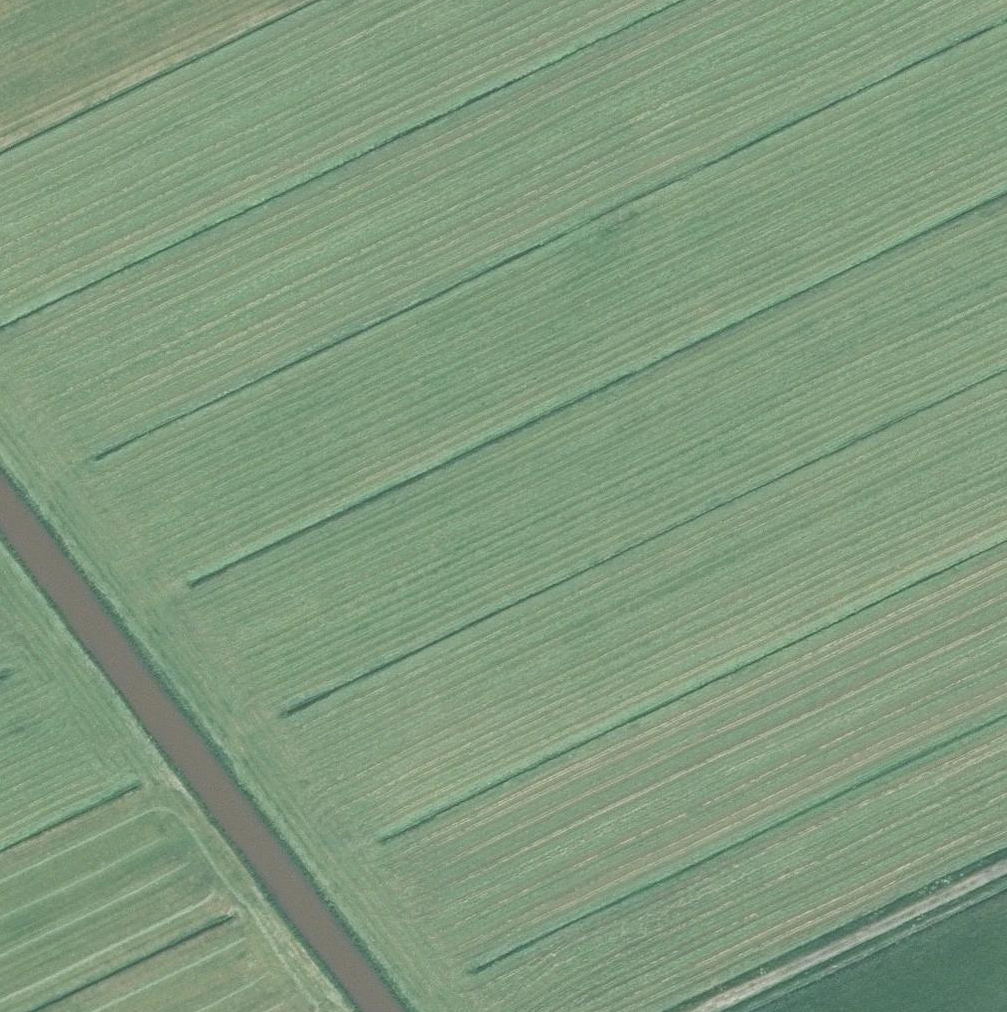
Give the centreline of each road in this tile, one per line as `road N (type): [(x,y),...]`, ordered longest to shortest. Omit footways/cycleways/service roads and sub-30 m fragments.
road 1 (track): [(701,1011),(1006,865)]

